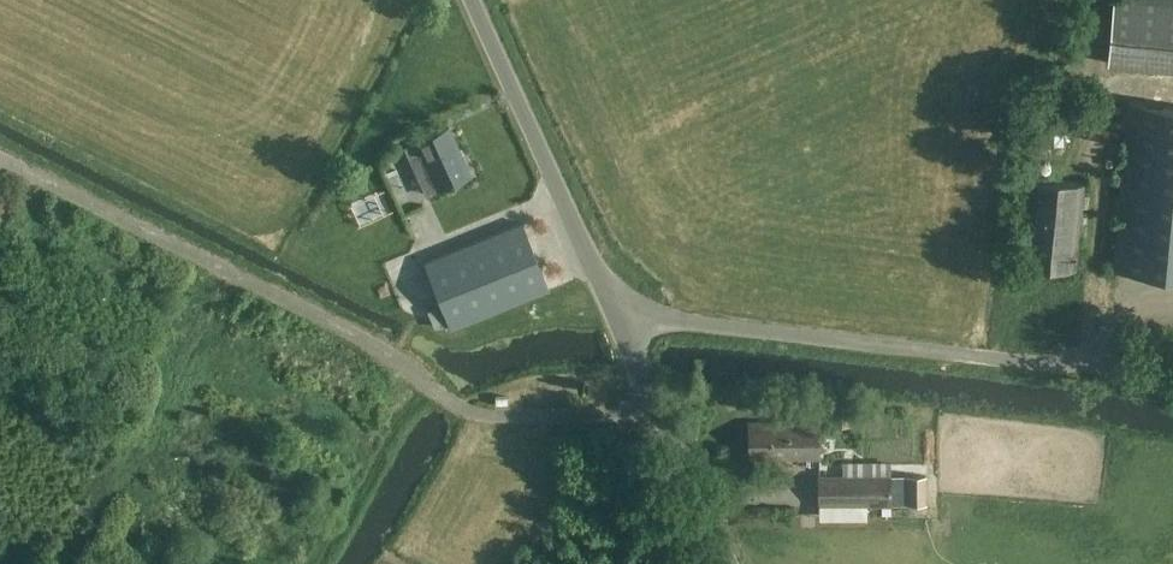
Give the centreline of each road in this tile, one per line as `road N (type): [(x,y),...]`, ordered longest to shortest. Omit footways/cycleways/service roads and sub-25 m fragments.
road 1 (unclassified): [(658,410),(496,419),(451,405),(365,344),(24,170)]
road 2 (unclassified): [(658,410),(474,0)]
road 3 (unclassified): [(731,563),(658,410)]

